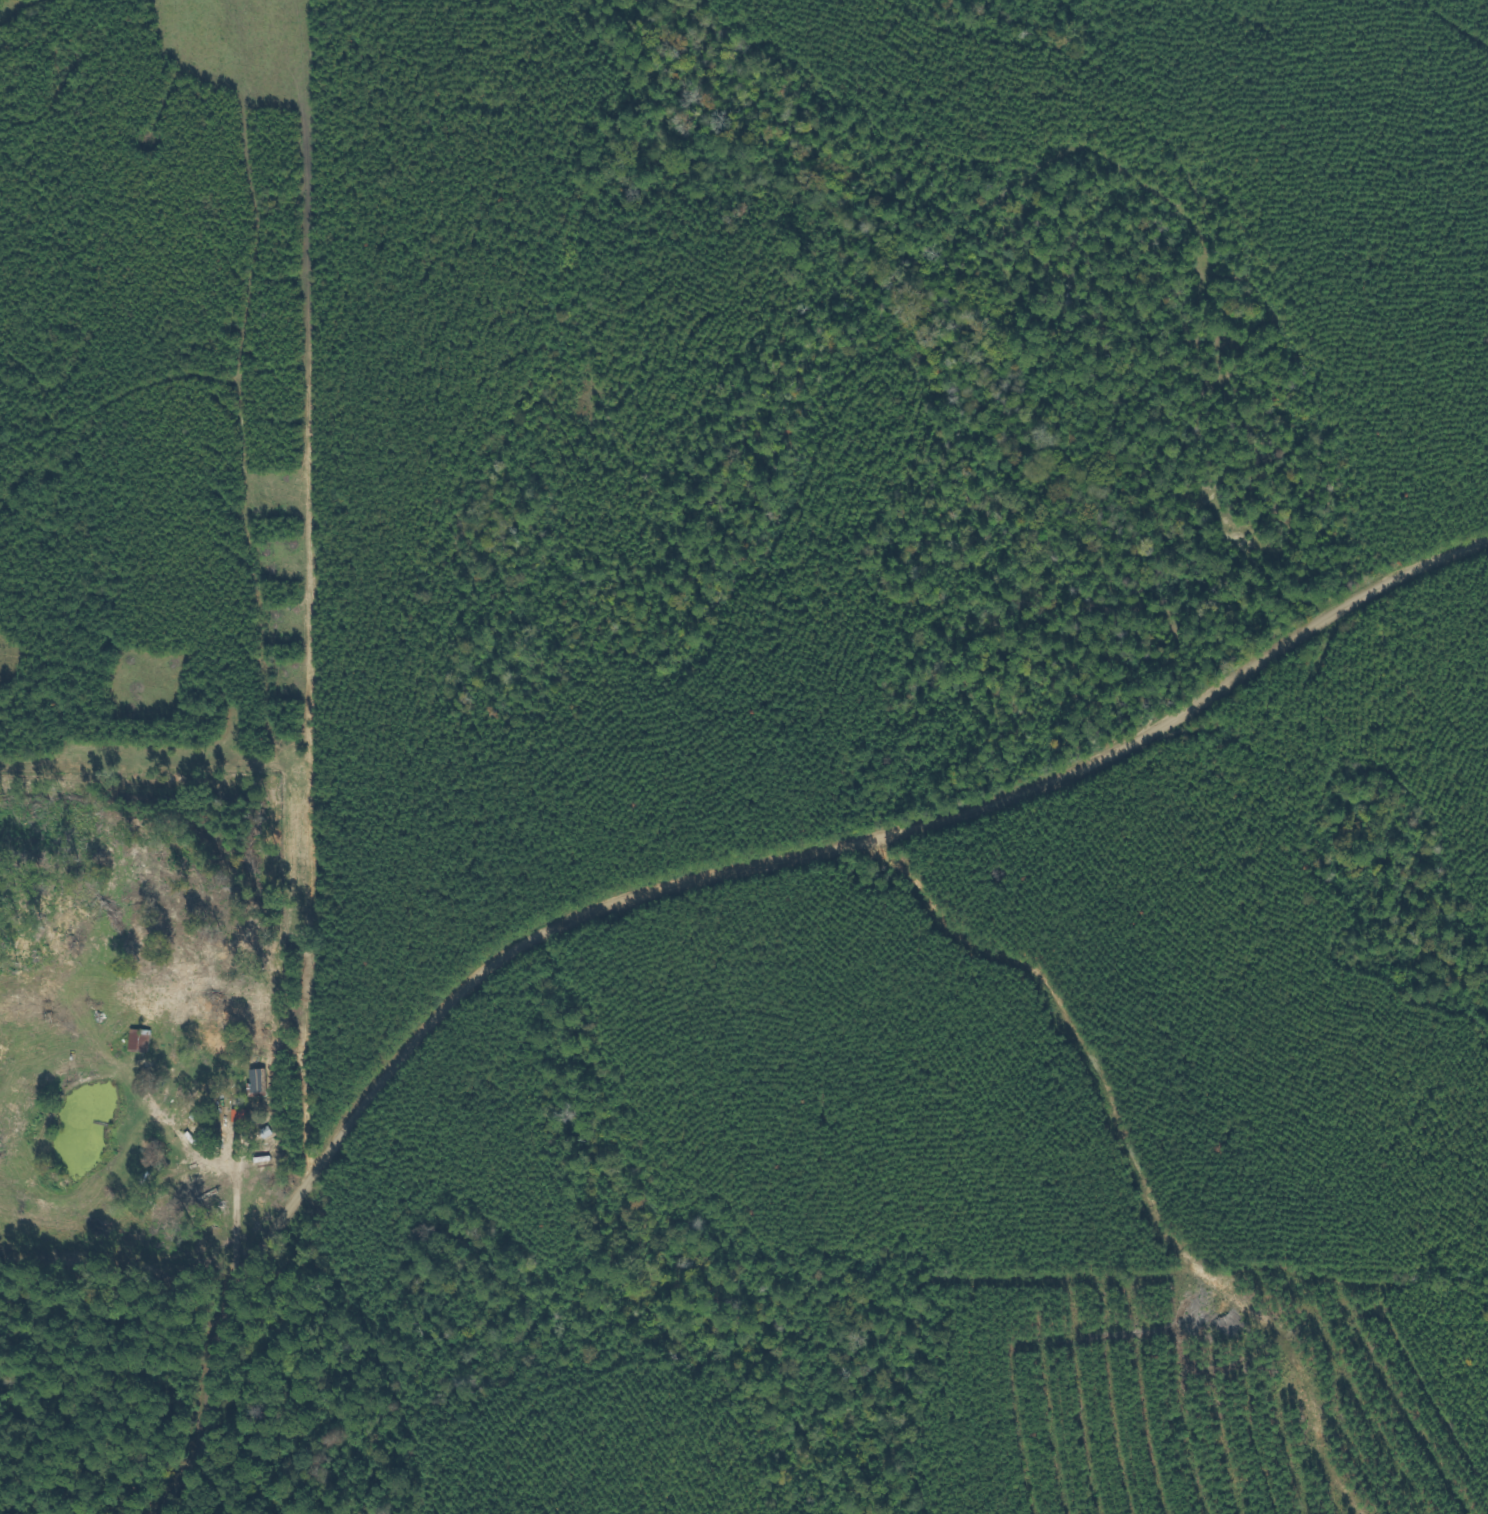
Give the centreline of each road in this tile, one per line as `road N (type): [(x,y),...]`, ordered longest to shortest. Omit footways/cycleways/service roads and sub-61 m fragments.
road 1 (residential): [(112,1513),(172,1451),(217,1297),(271,1202),(415,1033),(504,963),(707,884),(984,804),(1212,690),(1351,600),(1487,551)]

